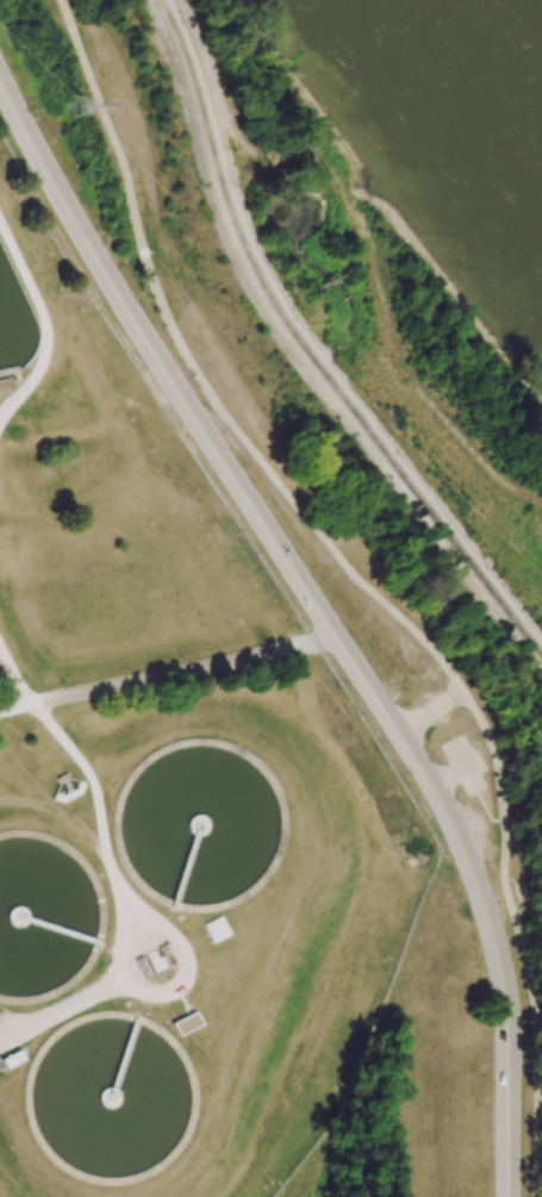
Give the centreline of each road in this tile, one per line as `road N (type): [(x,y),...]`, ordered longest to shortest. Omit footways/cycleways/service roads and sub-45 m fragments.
road 1 (secondary): [(506,1196),(501,1039),(487,934),(459,848),(154,356),(0,82)]

